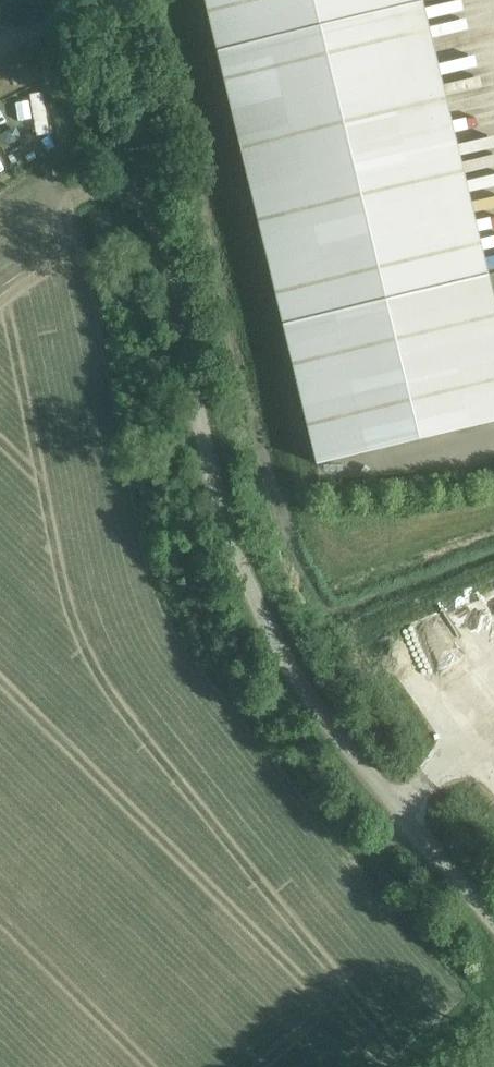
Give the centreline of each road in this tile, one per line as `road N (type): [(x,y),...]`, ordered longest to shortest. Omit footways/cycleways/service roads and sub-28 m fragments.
road 1 (unclassified): [(493,924),(301,702),(208,496),(116,0)]

